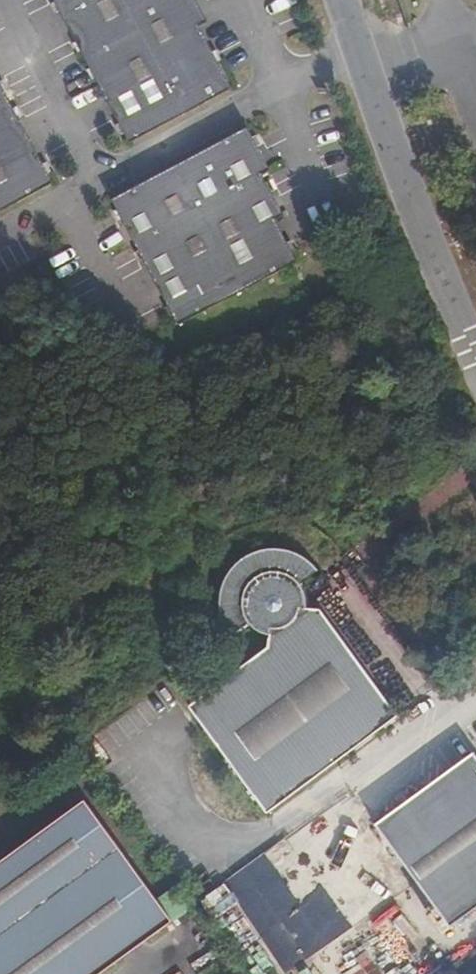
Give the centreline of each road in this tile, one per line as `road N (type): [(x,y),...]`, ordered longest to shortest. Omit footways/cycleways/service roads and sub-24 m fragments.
road 1 (unclassified): [(475,362),(345,0)]

